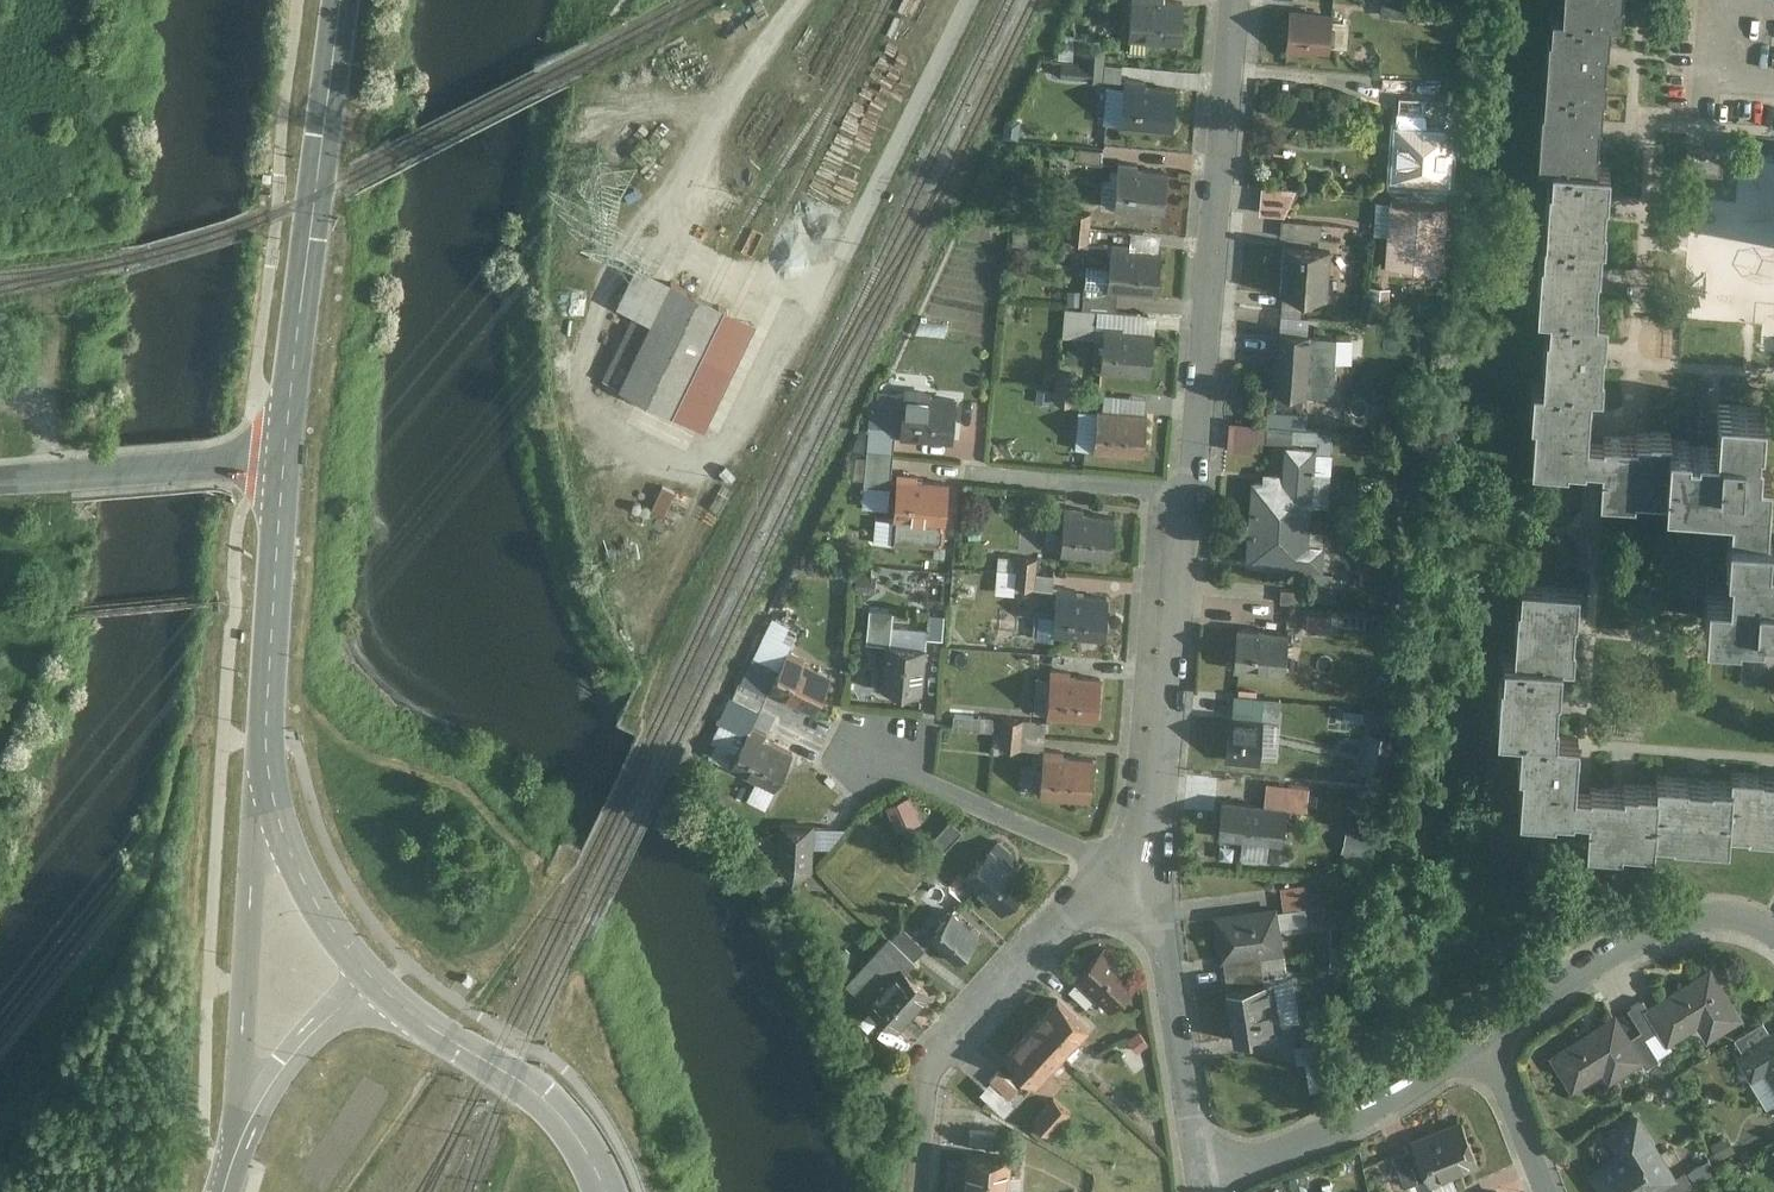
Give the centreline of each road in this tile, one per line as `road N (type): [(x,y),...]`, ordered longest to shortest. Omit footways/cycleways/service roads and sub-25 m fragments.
road 1 (residential): [(1140,879),(1229,0)]
road 2 (tertiary): [(342,0),(282,454)]
road 3 (residential): [(266,748),(242,1155)]
road 4 (residential): [(1140,879),(1070,928),(942,1062),(930,1085),(921,1191)]
road 5 (residential): [(1481,1045),(1673,929),(1718,920),(1773,937)]
road 6 (tertiary): [(373,975),(546,1098),(611,1191)]
road 7 (residential): [(1196,1178),(1315,1139),(1481,1045)]
road 8 (residential): [(1196,1178),(1140,879)]
road 9 (tertiary): [(282,454),(266,748)]
road 10 (unclassified): [(282,454),(0,483)]
road 11 (tertiary): [(266,748),(285,834),(311,891),(373,975)]
road 12 (unclassified): [(373,975),(278,1084),(242,1155)]
road 13 (residential): [(1773,4),(1716,6),(1710,68),(1723,83),(1773,86)]
road 14 (residential): [(1481,1045),(1539,1191)]

